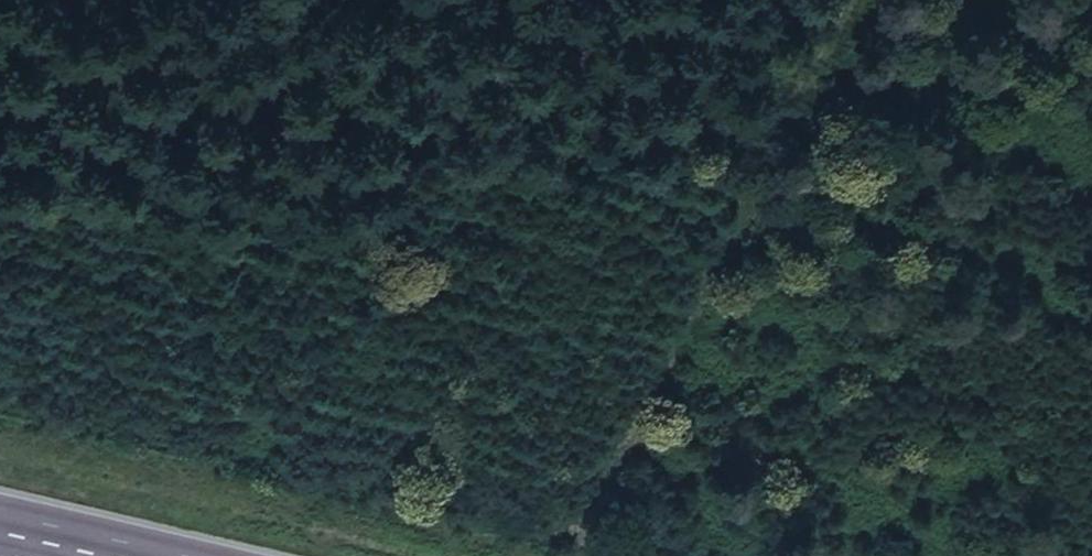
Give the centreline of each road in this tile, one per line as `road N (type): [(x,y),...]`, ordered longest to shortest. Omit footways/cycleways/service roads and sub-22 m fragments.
road 1 (track): [(588,493),(840,0)]

